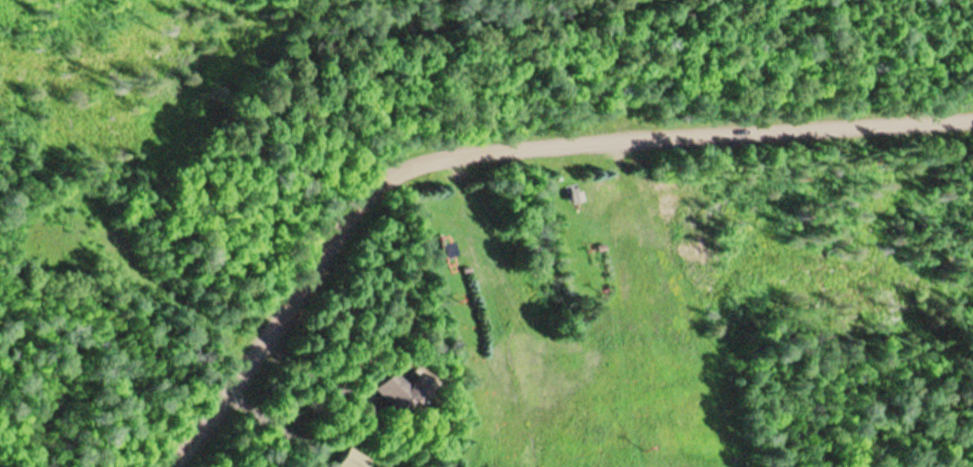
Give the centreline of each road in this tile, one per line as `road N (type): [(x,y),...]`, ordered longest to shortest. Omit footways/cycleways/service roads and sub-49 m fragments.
road 1 (residential): [(972,123),(476,154),(382,182),(344,221),(286,307),(253,378),(187,466)]

